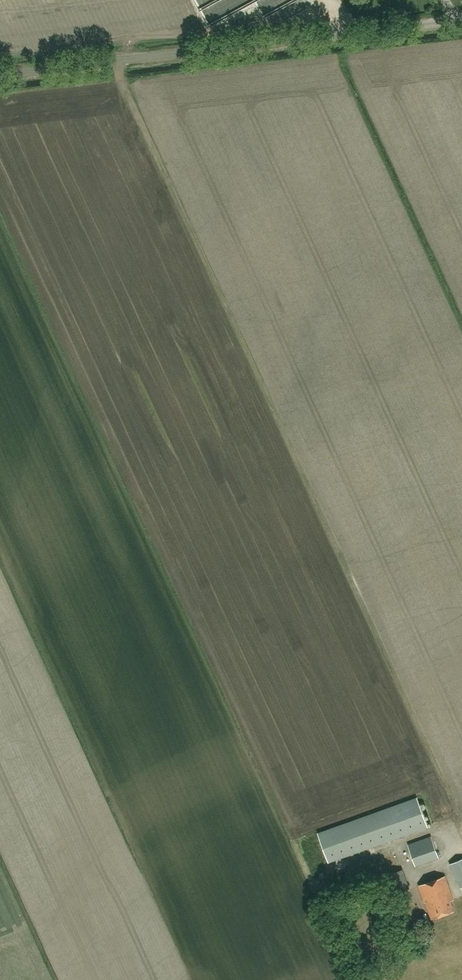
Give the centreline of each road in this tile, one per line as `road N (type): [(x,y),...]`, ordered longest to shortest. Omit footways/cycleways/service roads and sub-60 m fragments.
road 1 (unclassified): [(0,82),(461,27)]

